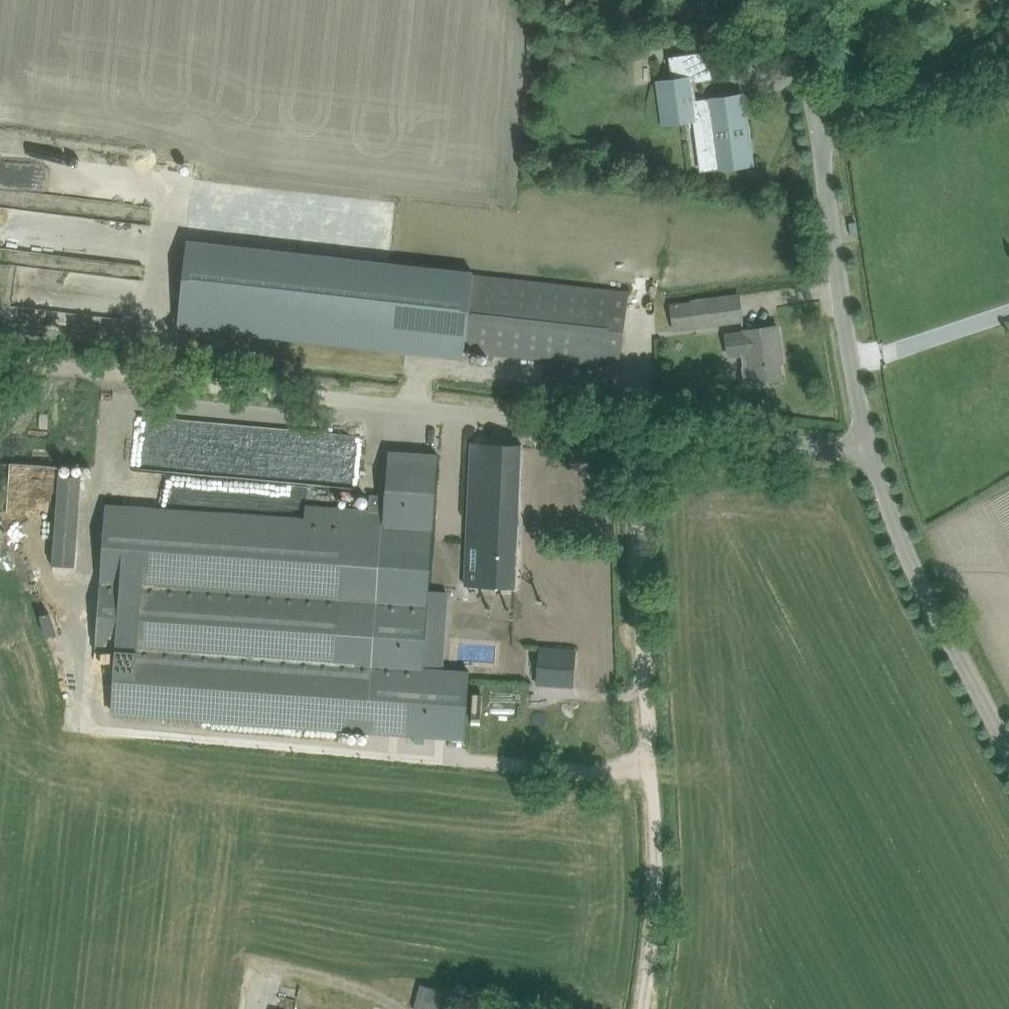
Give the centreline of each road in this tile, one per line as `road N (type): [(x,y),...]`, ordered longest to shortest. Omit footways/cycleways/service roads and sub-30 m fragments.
road 1 (track): [(635,430),(657,847),(645,1008)]
road 2 (unclassified): [(869,451),(329,398)]
road 3 (unclassified): [(869,451),(822,123)]
road 4 (unclassified): [(1008,751),(902,544),(869,451)]
road 5 (track): [(0,365),(329,398)]
road 6 (unclassified): [(822,123),(1008,68)]
road 7 (unclassified): [(822,123),(775,0)]

